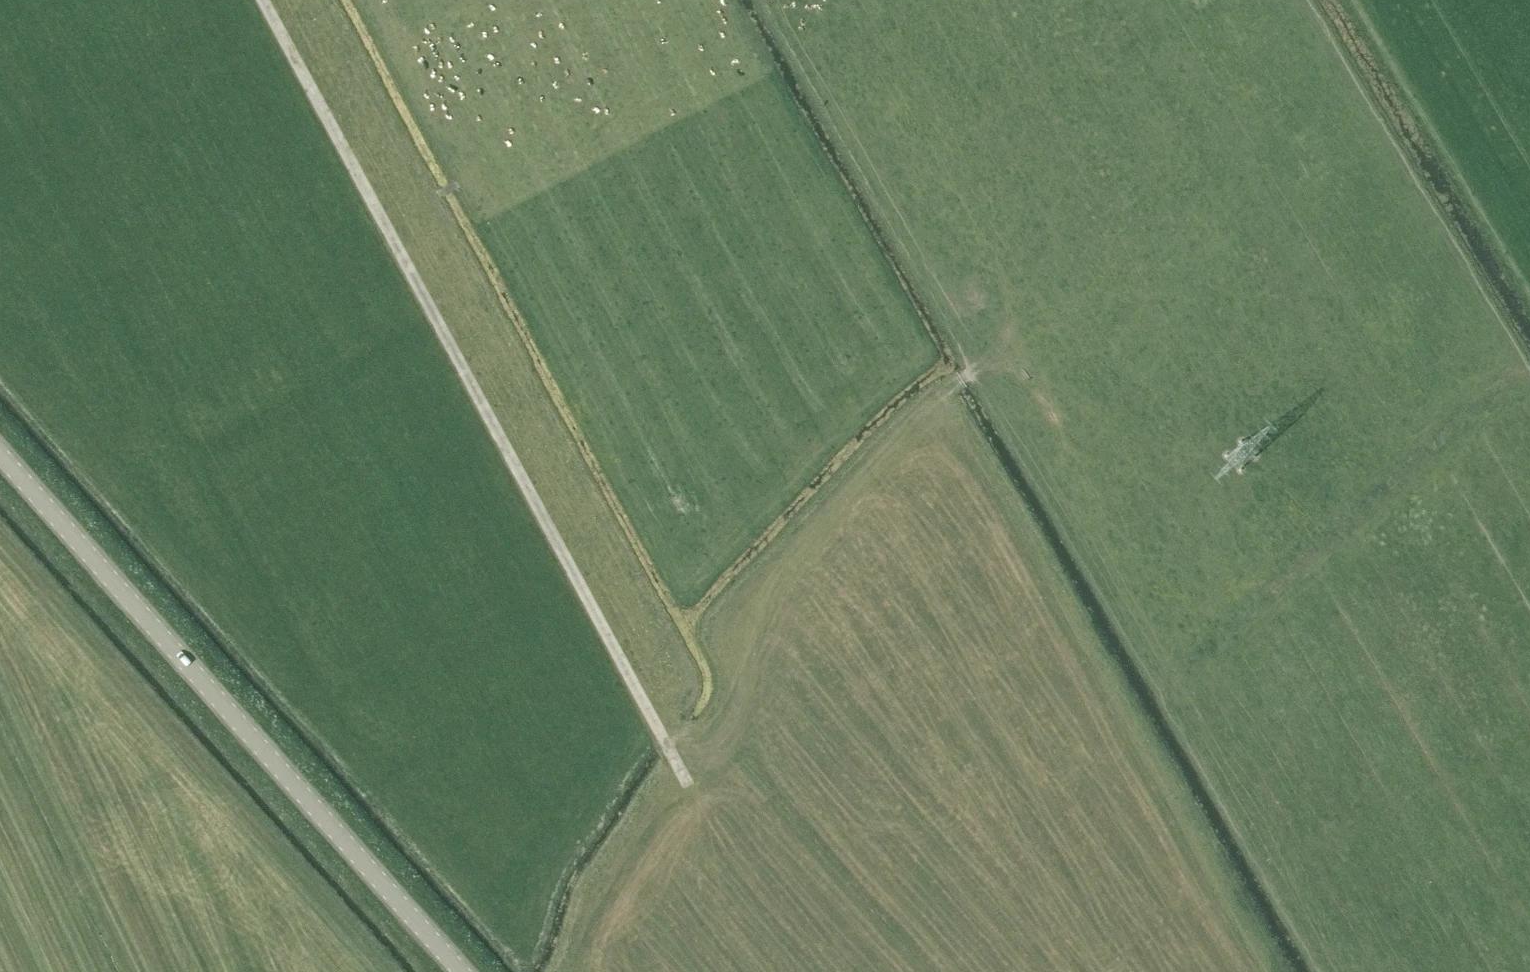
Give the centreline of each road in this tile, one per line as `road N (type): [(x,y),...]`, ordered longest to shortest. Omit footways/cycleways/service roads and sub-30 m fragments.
road 1 (track): [(689,785),(265,0)]
road 2 (tertiary): [(463,971),(0,454)]

